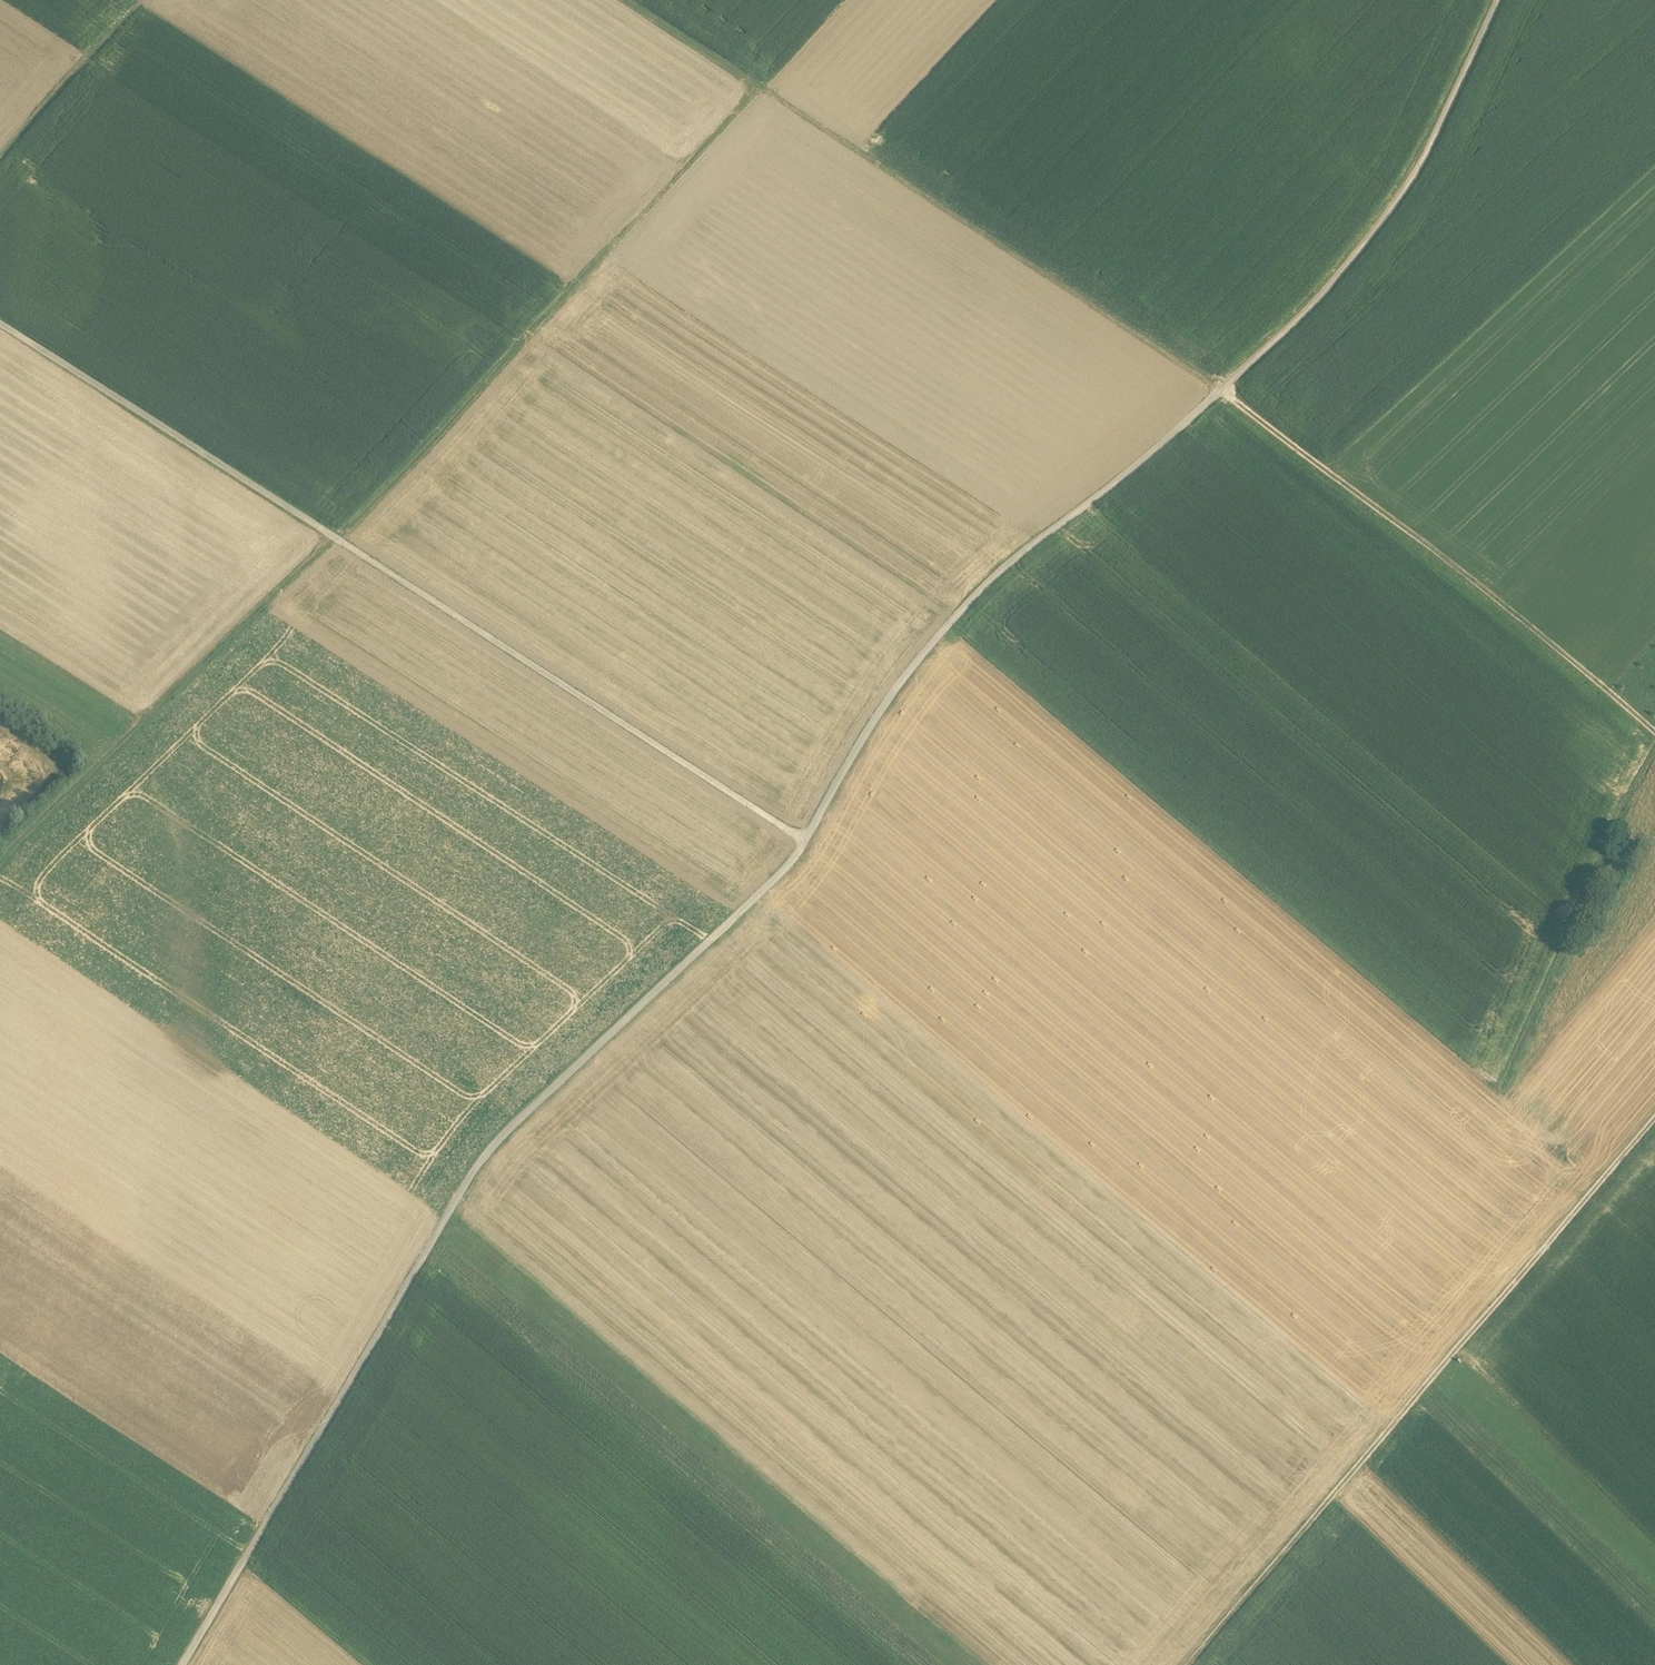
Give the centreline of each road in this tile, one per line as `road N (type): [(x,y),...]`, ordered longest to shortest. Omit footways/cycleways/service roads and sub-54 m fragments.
road 1 (track): [(1498,0),(1415,176),(1321,296),(1141,464),(998,570),(898,684),(791,864),(485,1154),(183,1664)]
road 2 (track): [(1654,735),(1504,604),(1219,391),(623,0)]
road 3 (track): [(0,862),(337,540),(760,90)]
road 4 (track): [(805,840),(0,323)]
road 5 (track): [(1189,1664),(1654,1120)]
road 6 (track): [(140,0),(0,157)]

